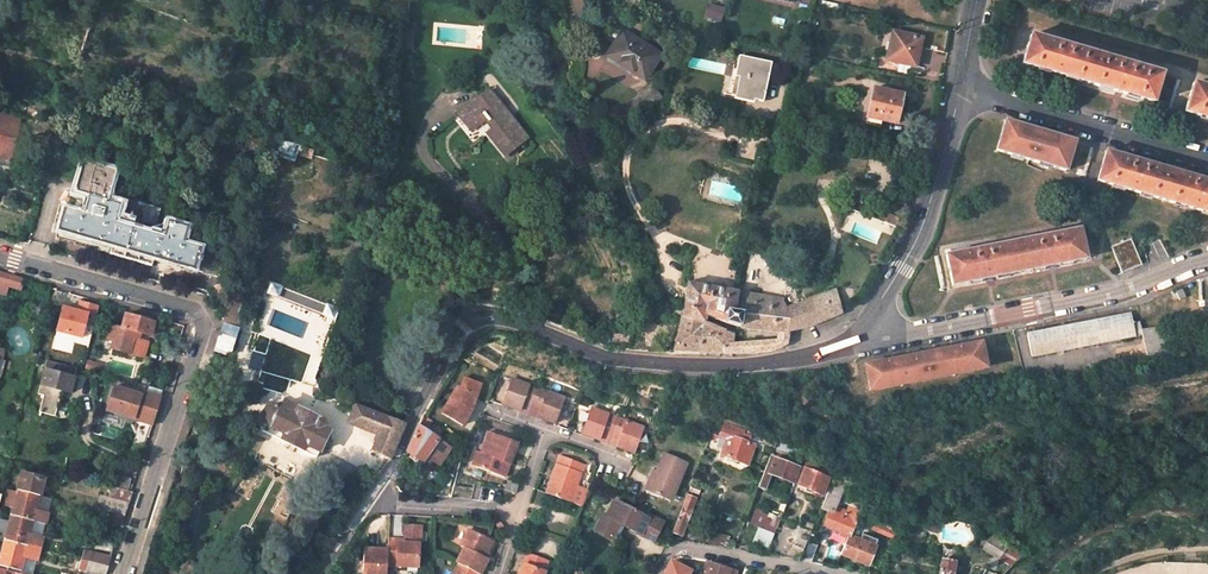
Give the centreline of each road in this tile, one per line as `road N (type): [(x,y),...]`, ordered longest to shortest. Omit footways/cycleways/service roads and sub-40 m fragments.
road 1 (tertiary): [(862,334),(796,357),(691,364),(606,356),(505,317),(481,316),(462,326),(444,352),(397,461),(322,573)]
road 2 (unclassified): [(1207,259),(1013,313),(862,334)]
road 3 (tertiary): [(960,85),(924,222),(862,334)]
road 4 (unclassified): [(1207,158),(960,85)]
road 5 (unclassified): [(123,573),(199,330)]
road 6 (unclassified): [(0,252),(181,305),(197,314),(199,330)]

